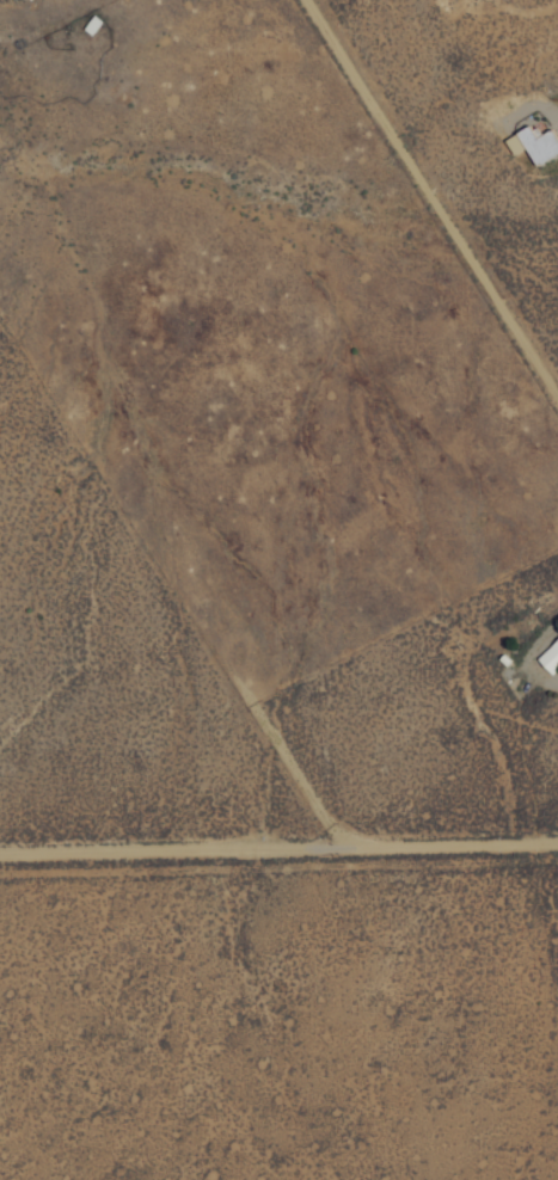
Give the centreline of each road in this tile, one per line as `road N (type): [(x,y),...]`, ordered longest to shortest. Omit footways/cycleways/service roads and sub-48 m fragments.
road 1 (residential): [(306,0),(557,399)]

